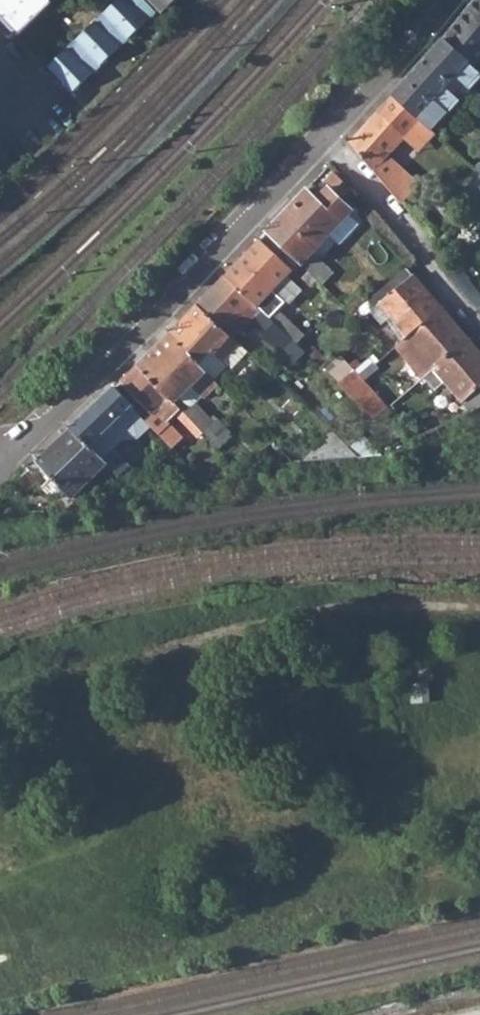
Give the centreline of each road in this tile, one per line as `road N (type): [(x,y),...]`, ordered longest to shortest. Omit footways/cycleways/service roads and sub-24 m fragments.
road 1 (residential): [(321,134),(0,467)]
road 2 (residential): [(321,134),(479,319)]
road 3 (residential): [(439,0),(321,134)]

